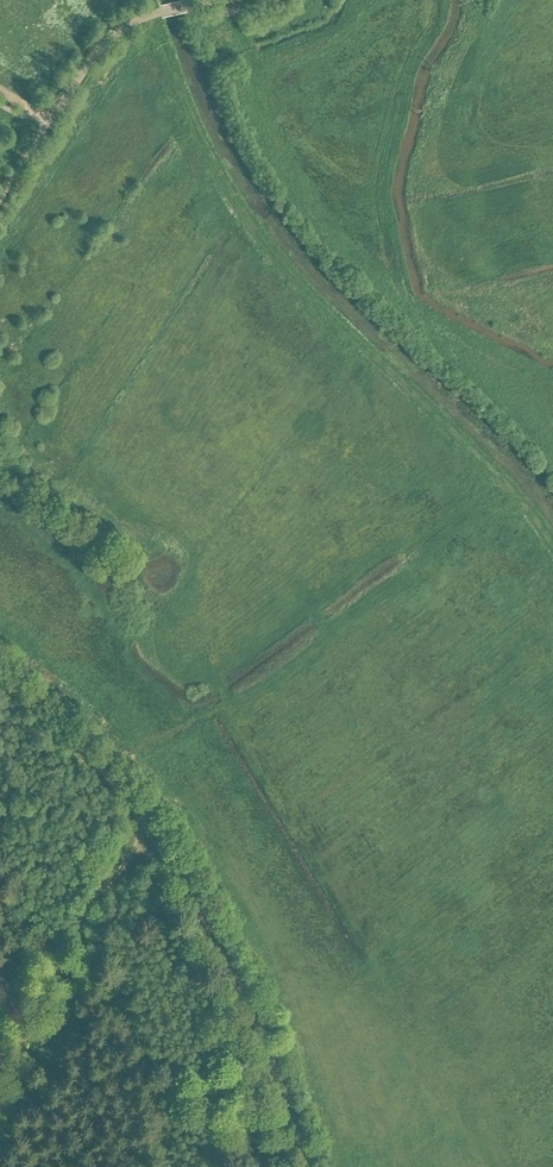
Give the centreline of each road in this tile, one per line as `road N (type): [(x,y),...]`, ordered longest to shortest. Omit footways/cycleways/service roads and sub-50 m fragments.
road 1 (track): [(309,1166),(274,1059),(228,962),(152,838)]
road 2 (track): [(152,838),(102,887),(0,1052)]
road 3 (track): [(0,669),(100,762),(152,838)]
road 4 (unclassified): [(51,118),(119,31),(192,4)]
road 5 (track): [(215,1166),(274,1059)]

